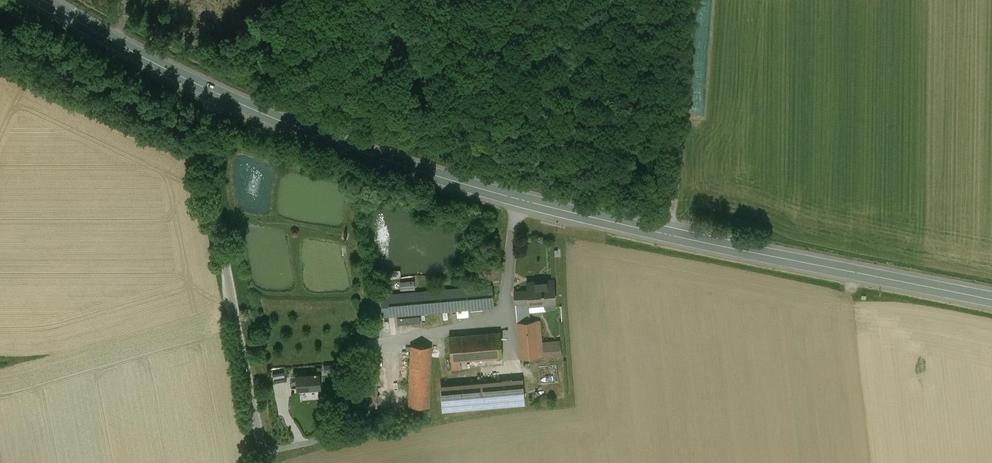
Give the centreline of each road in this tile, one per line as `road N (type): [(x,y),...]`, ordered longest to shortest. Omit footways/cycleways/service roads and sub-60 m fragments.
road 1 (secondary): [(209,89),(327,138),(518,199),(991,299)]
road 2 (unclassified): [(209,89),(206,160),(265,462)]
road 3 (track): [(668,244),(685,0)]
road 4 (track): [(0,57),(141,120),(206,160)]
road 5 (secondary): [(44,0),(209,89)]

